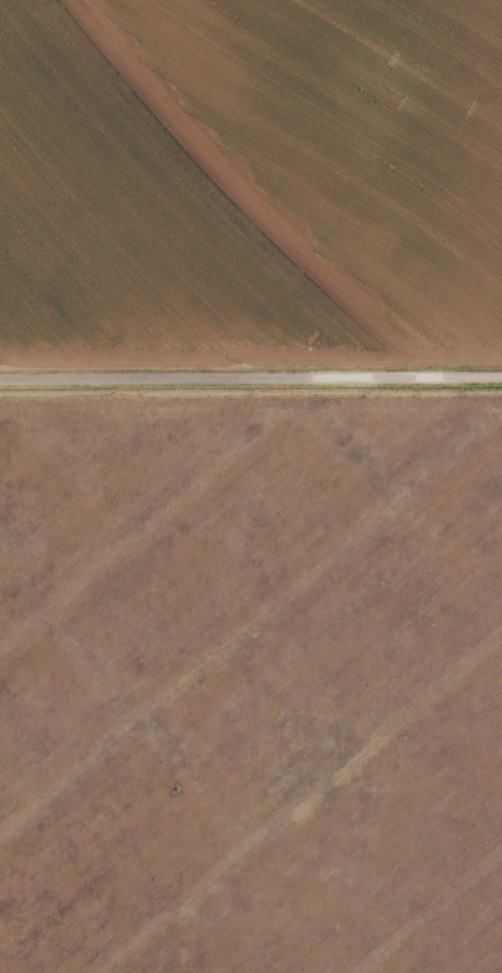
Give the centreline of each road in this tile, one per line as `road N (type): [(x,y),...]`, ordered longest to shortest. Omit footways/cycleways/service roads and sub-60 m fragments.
road 1 (residential): [(501,384),(0,386)]

